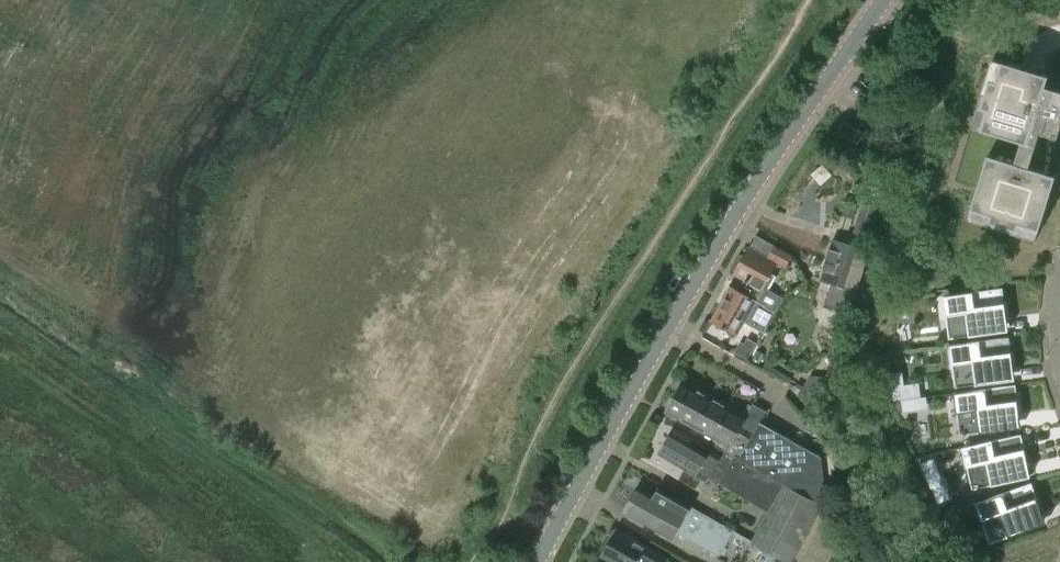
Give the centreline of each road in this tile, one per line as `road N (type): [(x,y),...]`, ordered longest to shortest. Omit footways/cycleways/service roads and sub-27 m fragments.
road 1 (unclassified): [(538,561),(749,194),(884,0)]

